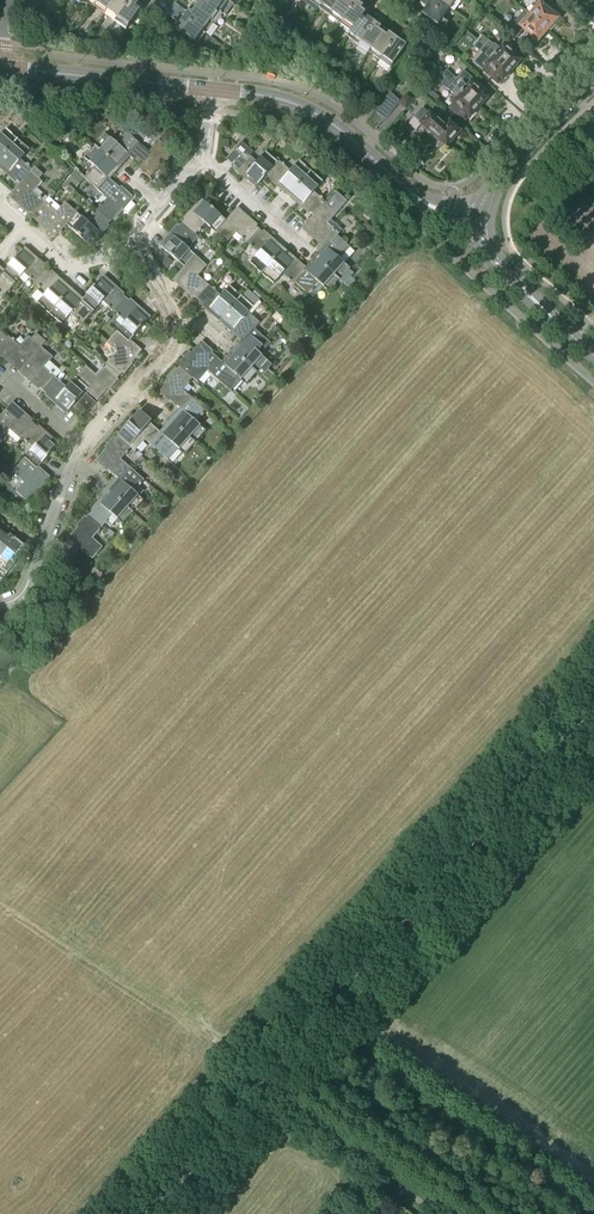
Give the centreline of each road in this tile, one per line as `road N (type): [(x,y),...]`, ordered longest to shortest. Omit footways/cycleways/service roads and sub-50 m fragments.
road 1 (tertiary): [(593,709),(262,1083)]
road 2 (tertiary): [(481,217),(424,200),(305,109),(211,91)]
road 3 (residential): [(80,445),(169,340),(167,310),(141,254)]
road 4 (unclassified): [(444,1213),(262,1083)]
road 5 (tertiary): [(211,91),(0,68)]
road 6 (residential): [(0,610),(24,598),(80,445)]
road 7 (tertiary): [(593,357),(494,263),(481,217)]
road 8 (tertiary): [(481,217),(497,182),(593,78)]
road 9 (tertiary): [(262,1083),(146,1213)]
road 10 (residential): [(141,254),(66,267),(0,208)]
road 11 (residential): [(302,246),(201,156)]

